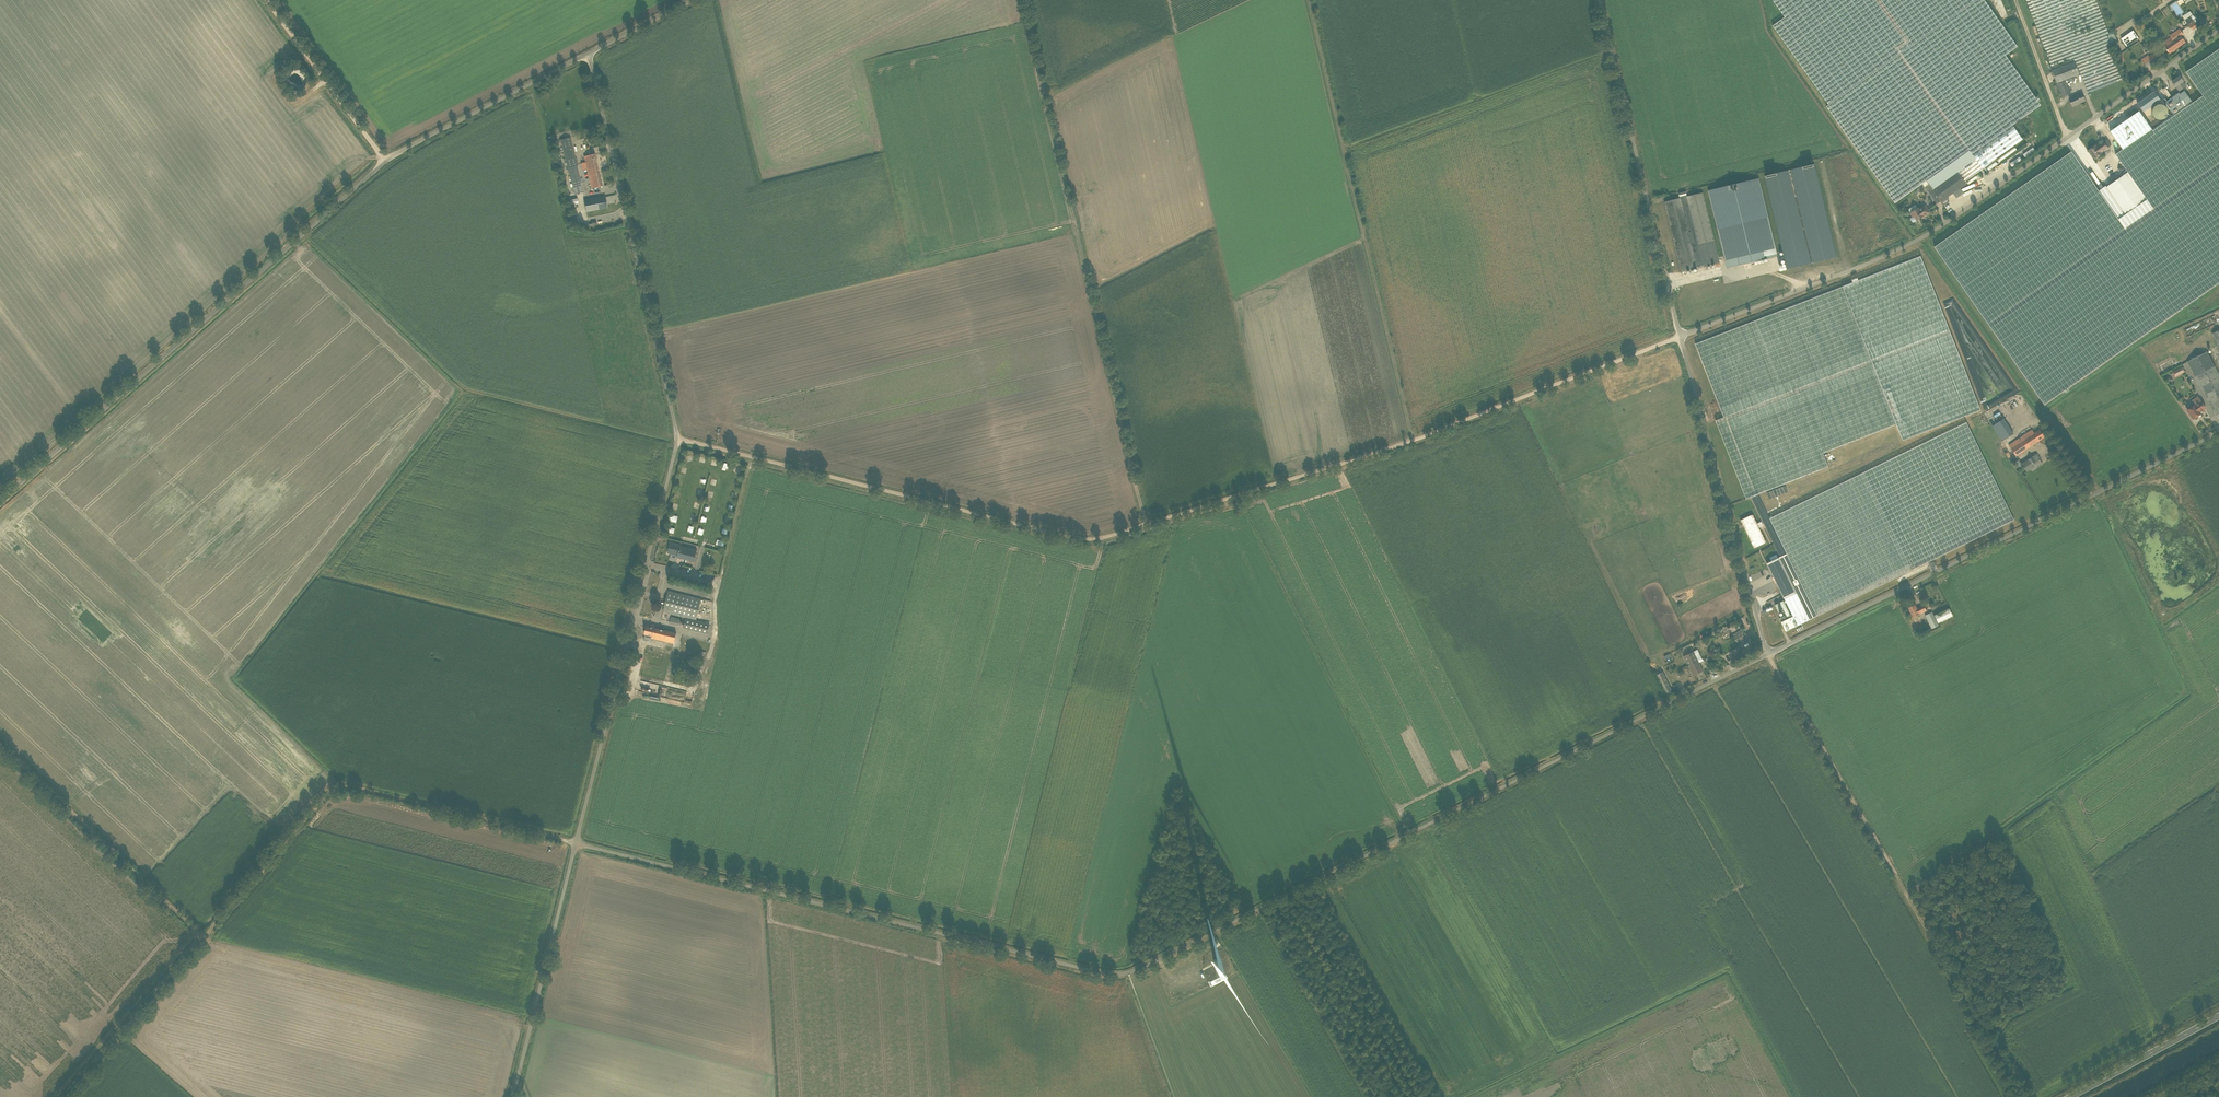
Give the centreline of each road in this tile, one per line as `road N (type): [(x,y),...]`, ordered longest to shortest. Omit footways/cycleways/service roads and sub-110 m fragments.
road 1 (unclassified): [(576,843),(1127,972),(1768,653)]
road 2 (track): [(676,439),(1093,539),(1416,440),(1680,337)]
road 3 (unclassified): [(576,843),(677,435),(589,54)]
road 4 (unclassified): [(0,502),(371,173),(589,54)]
road 5 (unclassified): [(1680,337),(1907,245),(2218,30)]
road 6 (track): [(1148,524),(1022,0)]
road 7 (track): [(1768,653),(2025,1096)]
road 8 (unclassified): [(1768,653),(2218,433)]
road 9 (track): [(1416,440),(1310,0)]
road 10 (track): [(576,843),(335,790),(203,936)]
road 11 (unclassified): [(1680,337),(1599,0)]
road 12 (unclassified): [(1768,653),(1680,337)]
road 13 (track): [(0,746),(203,936)]
road 14 (unclassified): [(513,1096),(576,843)]
road 15 (track): [(203,936),(65,1096)]
road 16 (track): [(267,0),(387,161)]
road 17 (primary): [(2072,1096),(2218,1016)]
road 18 (track): [(2068,137),(2015,0)]

